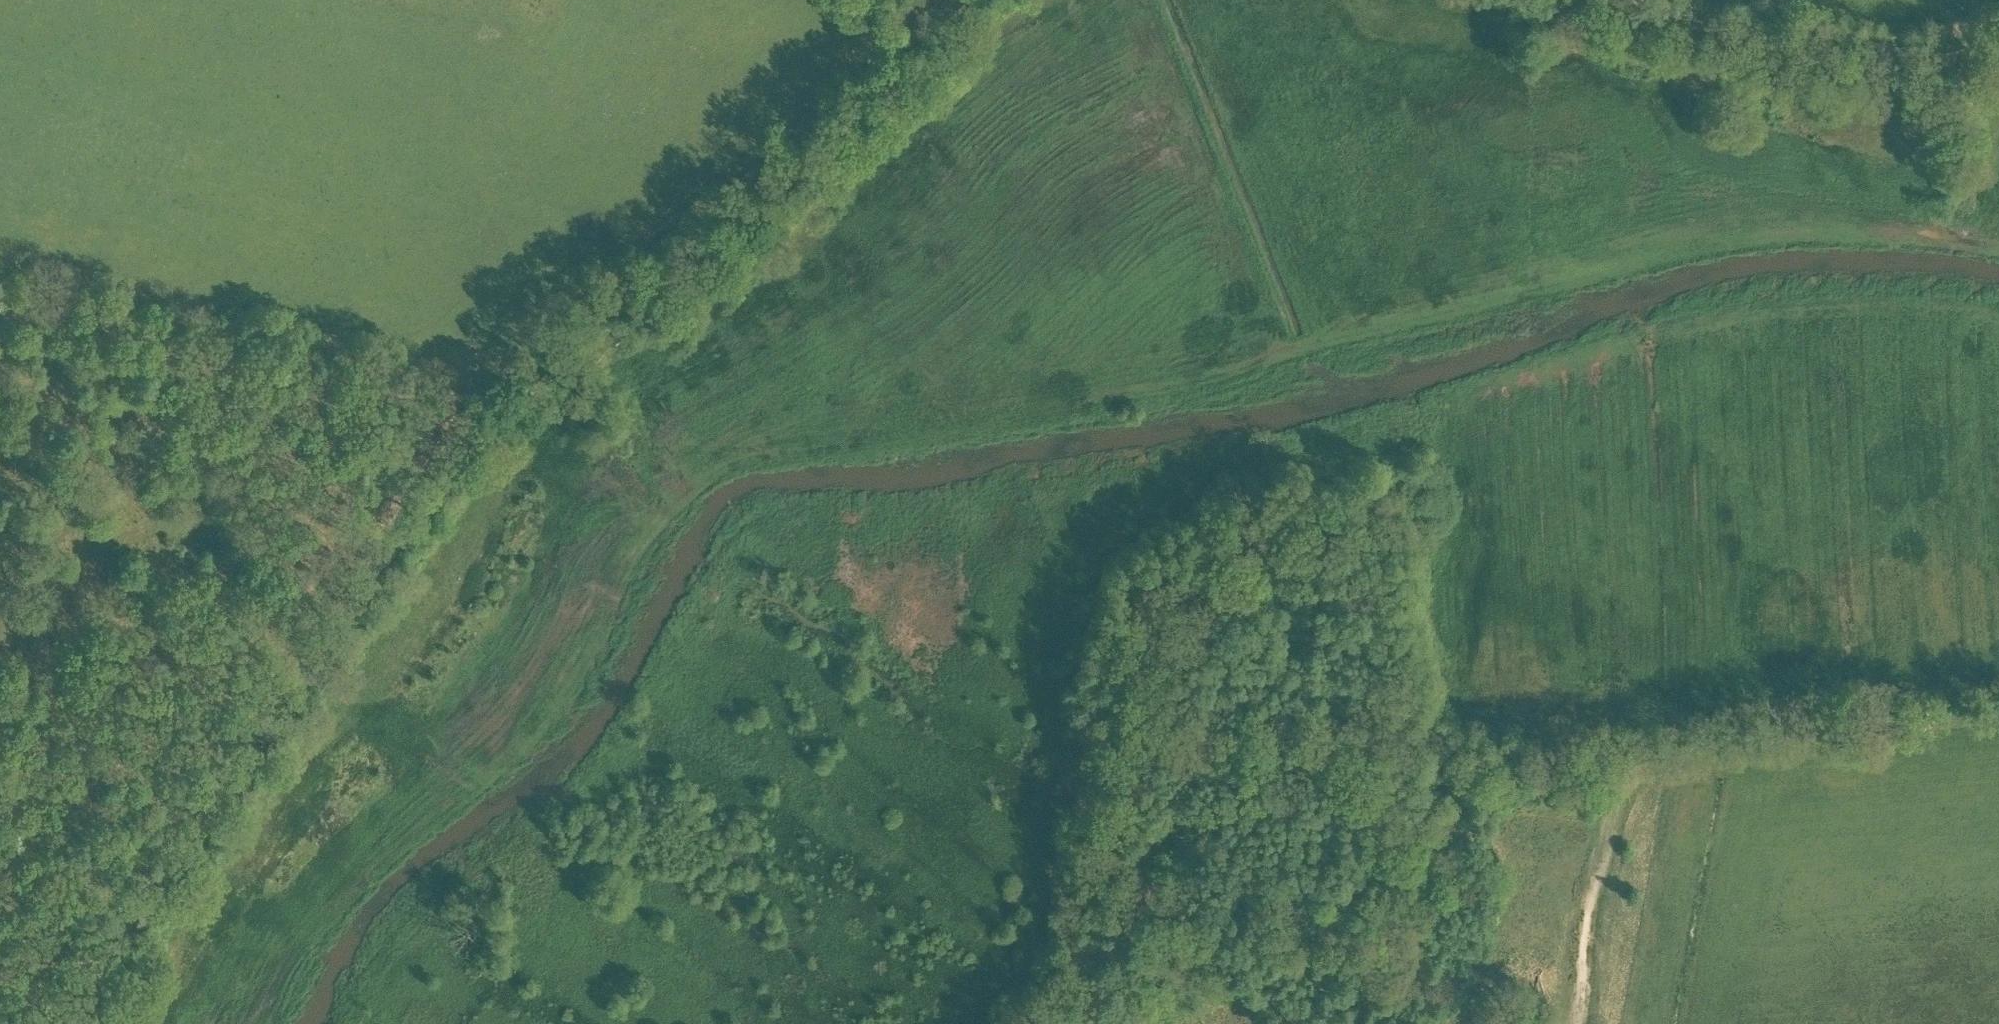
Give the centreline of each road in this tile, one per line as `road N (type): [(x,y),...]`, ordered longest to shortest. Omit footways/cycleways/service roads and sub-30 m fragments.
road 1 (track): [(1581,1023),(1584,941),(1604,828),(1635,773),(1663,759),(1742,742),(1998,717)]
road 2 (track): [(1680,12),(1859,49),(1914,52),(1998,40)]

